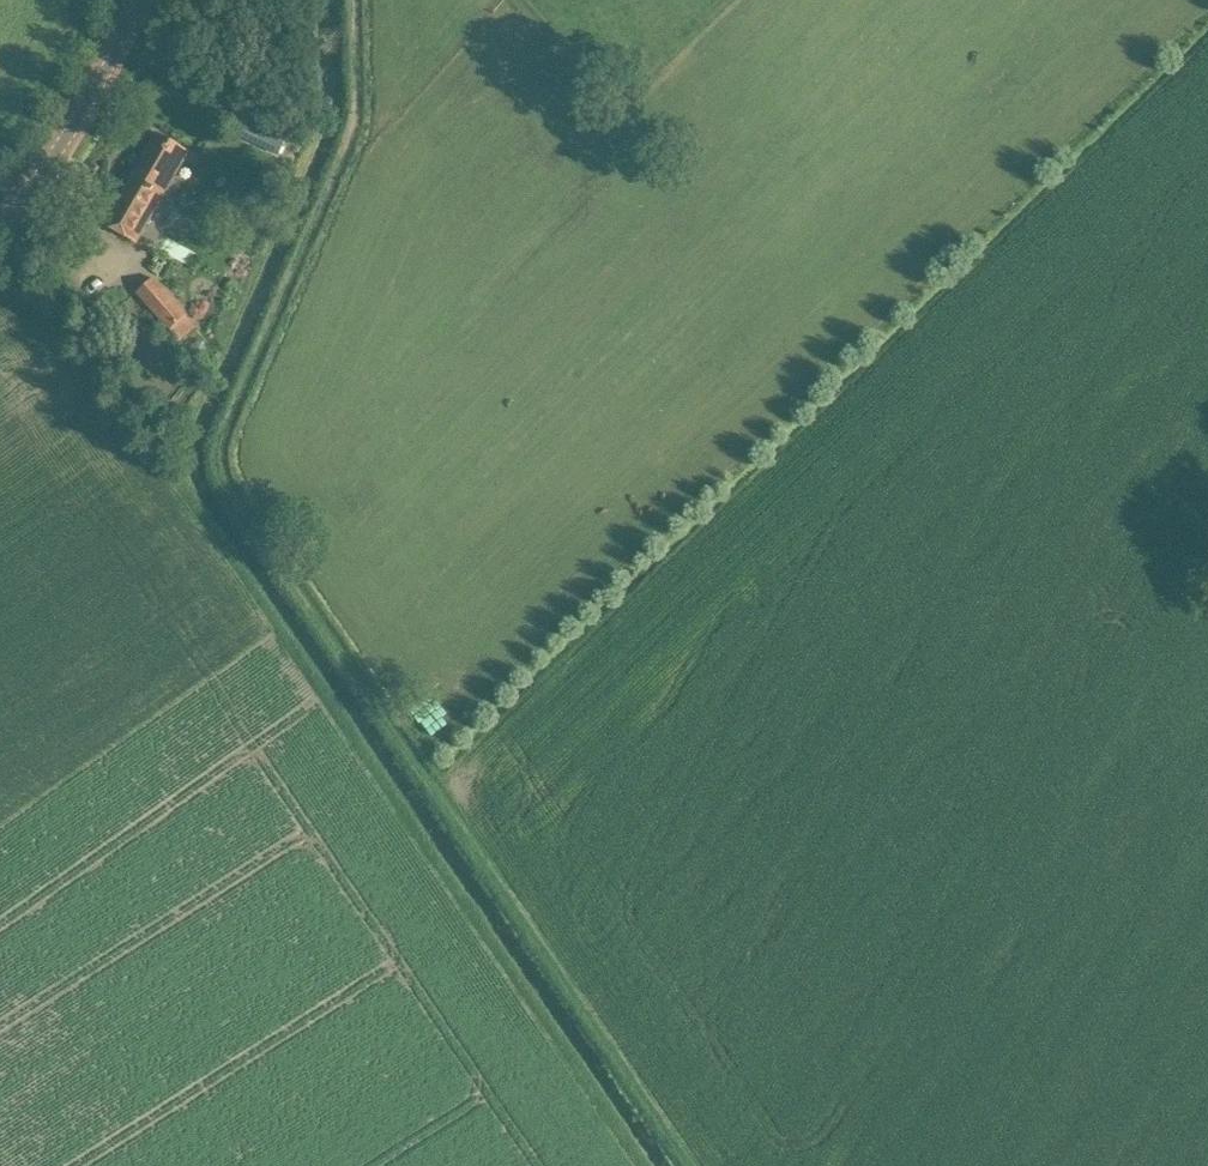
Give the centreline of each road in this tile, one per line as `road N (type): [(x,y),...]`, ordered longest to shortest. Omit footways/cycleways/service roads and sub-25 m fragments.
road 1 (track): [(691,1165),(215,459),(357,140),(355,0)]
road 2 (tertiary): [(0,241),(49,183),(118,60),(140,0)]

